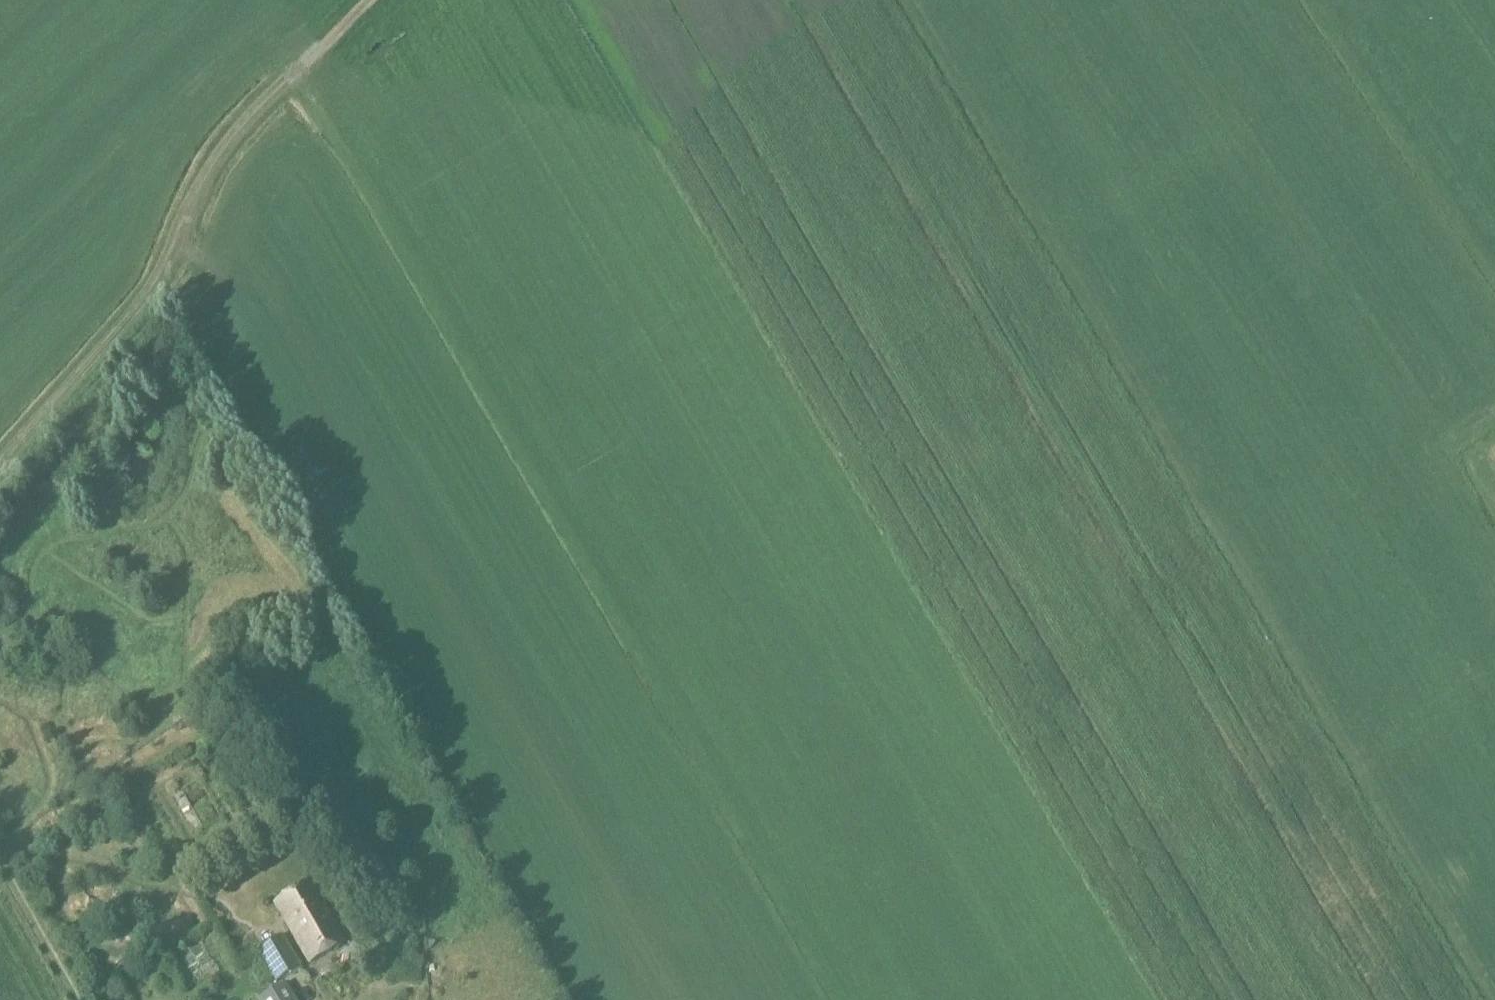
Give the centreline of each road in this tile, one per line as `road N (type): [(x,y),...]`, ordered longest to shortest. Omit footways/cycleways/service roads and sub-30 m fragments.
road 1 (track): [(375,0),(217,149),(167,274),(0,470)]

